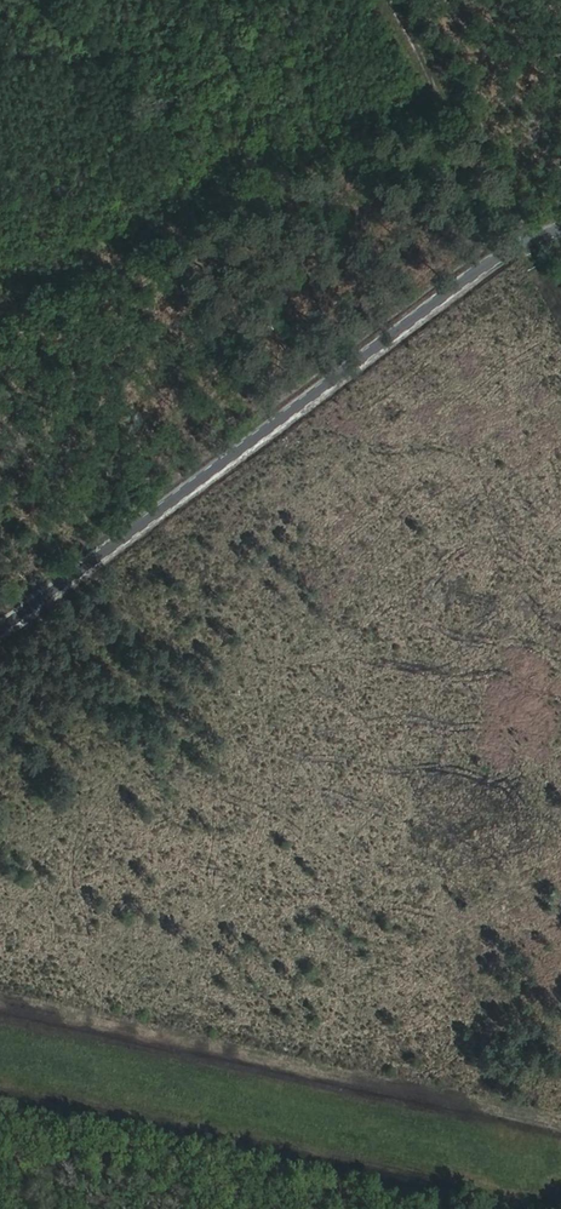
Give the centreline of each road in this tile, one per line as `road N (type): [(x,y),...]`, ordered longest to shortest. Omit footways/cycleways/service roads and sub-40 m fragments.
road 1 (unclassified): [(0,626),(519,243),(560,234)]
road 2 (track): [(0,999),(560,1130)]
road 3 (track): [(560,270),(405,0)]

